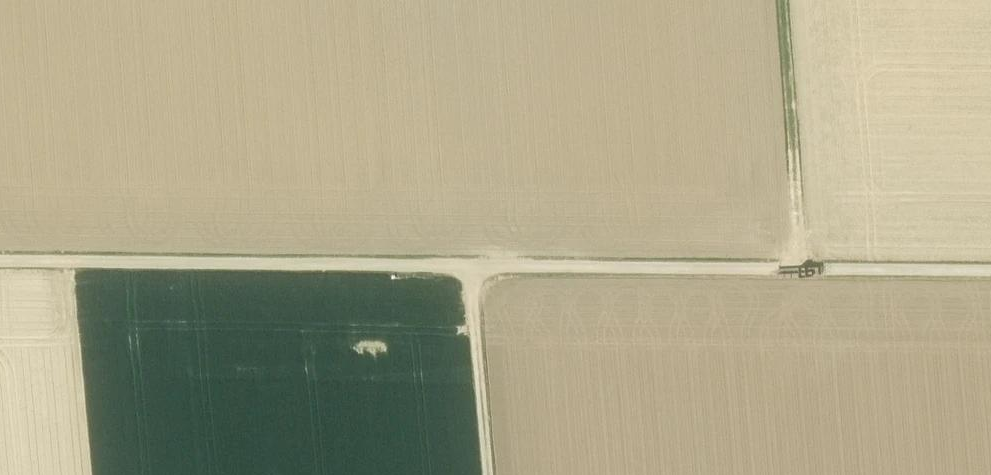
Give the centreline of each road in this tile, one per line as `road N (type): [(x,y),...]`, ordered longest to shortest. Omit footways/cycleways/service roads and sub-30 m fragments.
road 1 (track): [(990,271),(477,265)]
road 2 (track): [(477,265),(0,261)]
road 3 (track): [(477,265),(494,474)]

